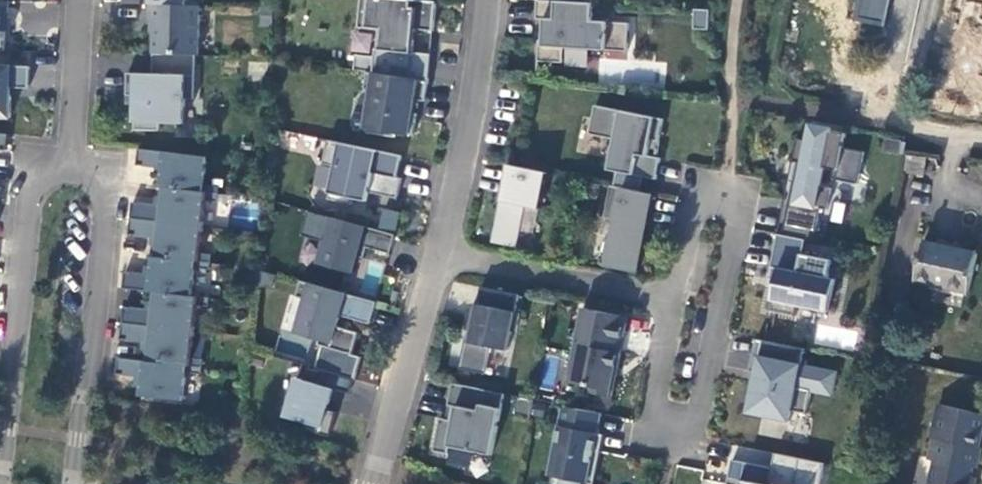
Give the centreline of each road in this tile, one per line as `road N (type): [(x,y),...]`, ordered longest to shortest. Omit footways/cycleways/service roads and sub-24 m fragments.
road 1 (residential): [(674,305),(647,437),(696,449),(748,196),(699,192)]
road 2 (residential): [(69,148),(31,183),(0,481)]
road 3 (residential): [(74,483),(106,200),(69,148)]
road 4 (residential): [(485,0),(439,257)]
road 5 (residential): [(439,257),(674,305)]
road 6 (residential): [(439,257),(371,483)]
road 7 (residential): [(77,0),(69,148)]

